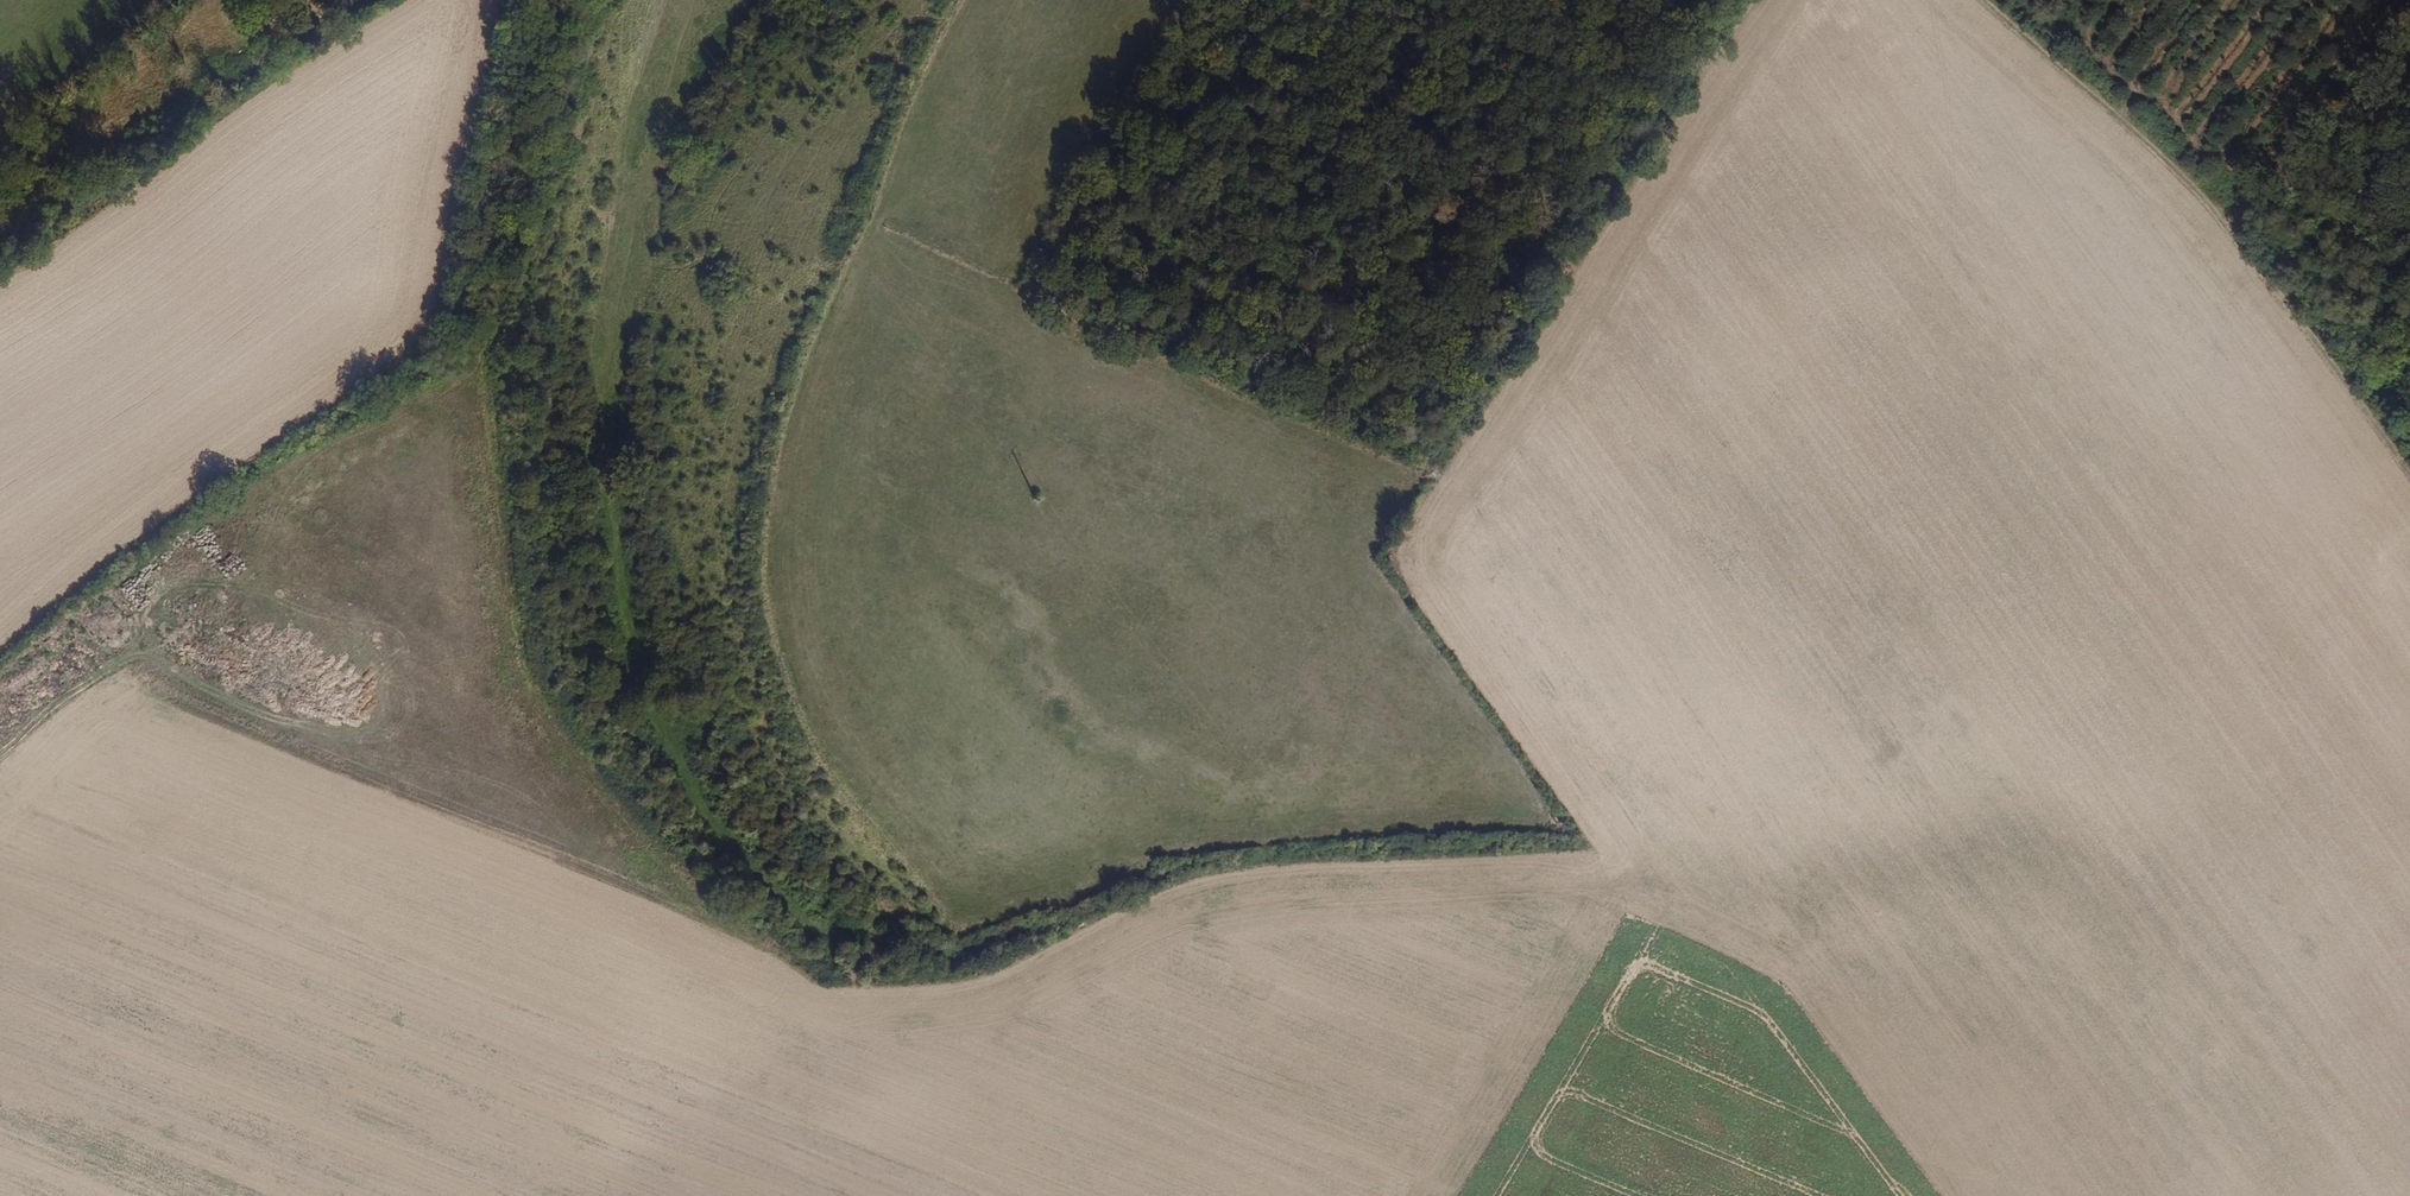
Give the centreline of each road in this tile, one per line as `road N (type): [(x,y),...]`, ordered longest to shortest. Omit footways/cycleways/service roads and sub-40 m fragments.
road 1 (track): [(1989,0),(2213,207),(2355,381),(2409,463)]
road 2 (track): [(488,328),(579,0)]

